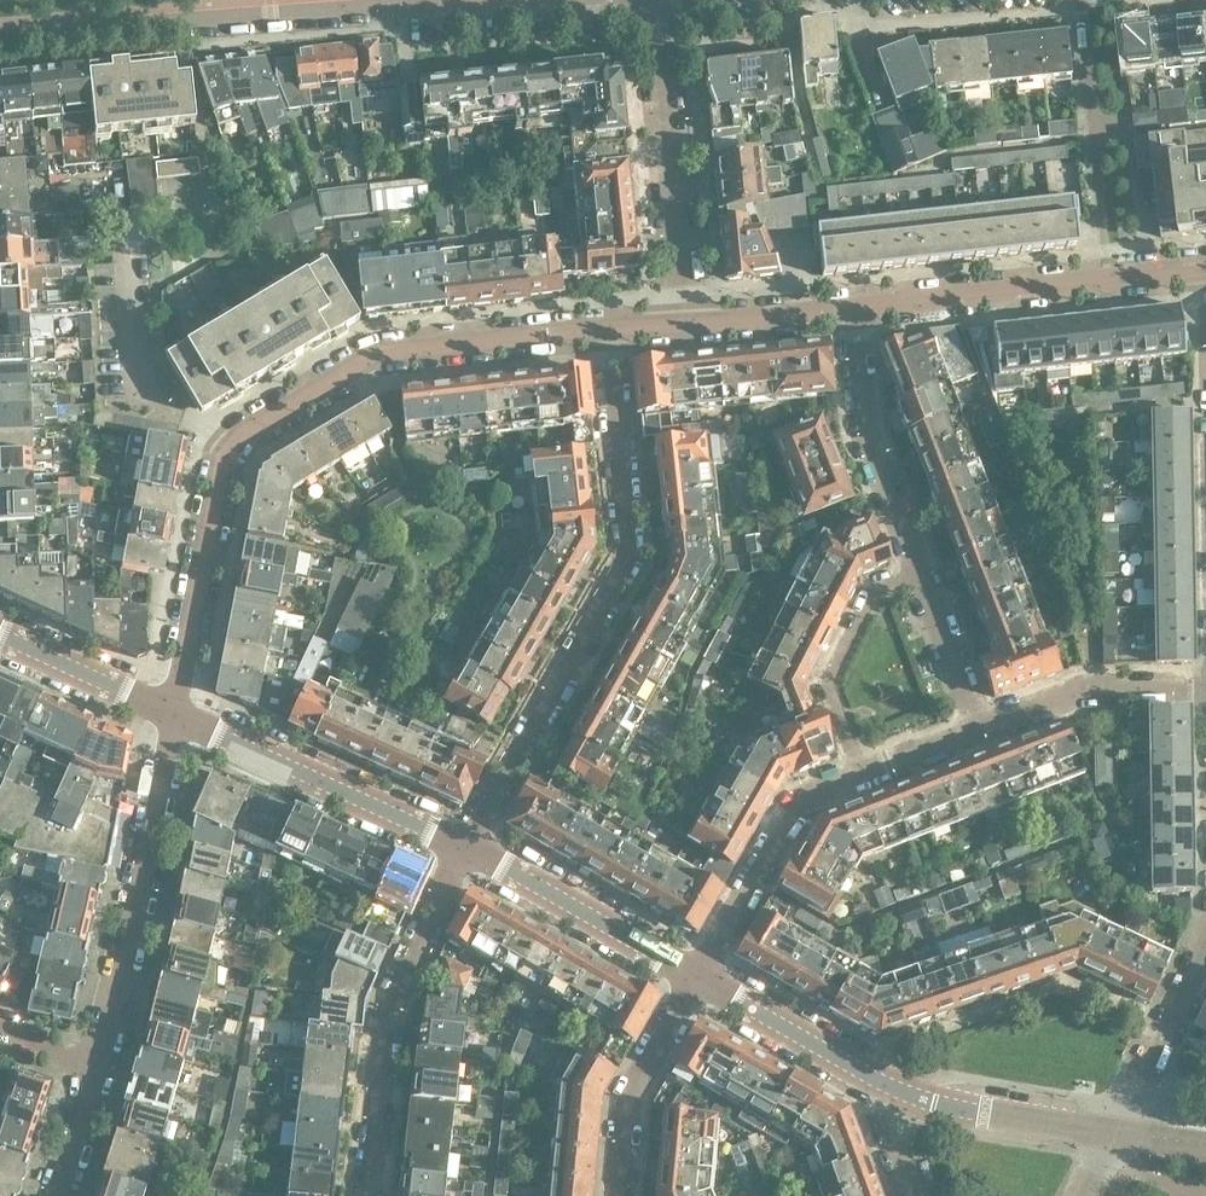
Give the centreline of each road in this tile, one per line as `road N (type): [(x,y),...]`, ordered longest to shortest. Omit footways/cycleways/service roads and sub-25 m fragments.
road 1 (residential): [(180,712),(228,448),(392,351),(610,327)]
road 2 (residential): [(0,46),(577,0)]
road 3 (residential): [(475,846),(629,565),(610,327)]
road 4 (residential): [(368,1195),(388,1014),(475,846)]
road 5 (residential): [(95,1073),(180,712)]
road 6 (residential): [(839,305),(1205,272)]
road 7 (tertiary): [(475,846),(180,712)]
road 8 (residential): [(665,0),(685,318)]
road 9 (residential): [(705,975),(798,801),(881,759)]
road 10 (residential): [(919,560),(850,362),(839,305)]
road 11 (tertiary): [(705,975),(475,846)]
road 12 (residential): [(630,1195),(626,1113),(705,975)]
road 13 (residential): [(881,759),(845,676),(846,652),(873,599),(902,588),(919,560)]
road 14 (residential): [(976,722),(1094,686),(1205,682)]
road 15 (tertiary): [(1120,1137),(894,1095)]
road 16 (tertiary): [(894,1095),(705,975)]
road 17 (residential): [(1205,955),(1120,1137)]
road 18 (tertiary): [(180,712),(0,633)]
road 19 (residential): [(919,560),(976,722)]
road 20 (residential): [(1123,128),(1095,130),(1086,0)]
road 21 (residential): [(685,318),(839,305)]
road 22 (residential): [(56,1195),(95,1073)]

